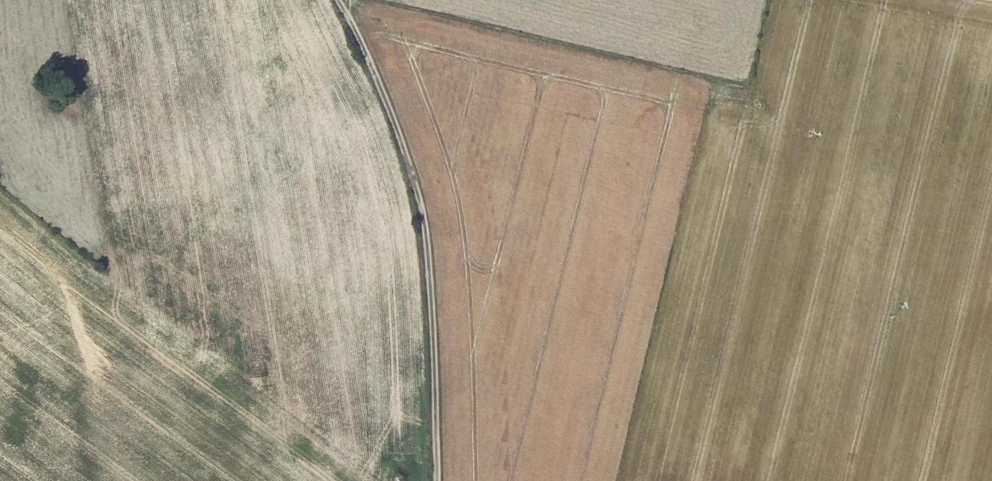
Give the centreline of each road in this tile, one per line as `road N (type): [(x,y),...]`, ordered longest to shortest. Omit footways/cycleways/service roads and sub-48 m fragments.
road 1 (track): [(437,480),(420,202),(391,110),(335,0)]

